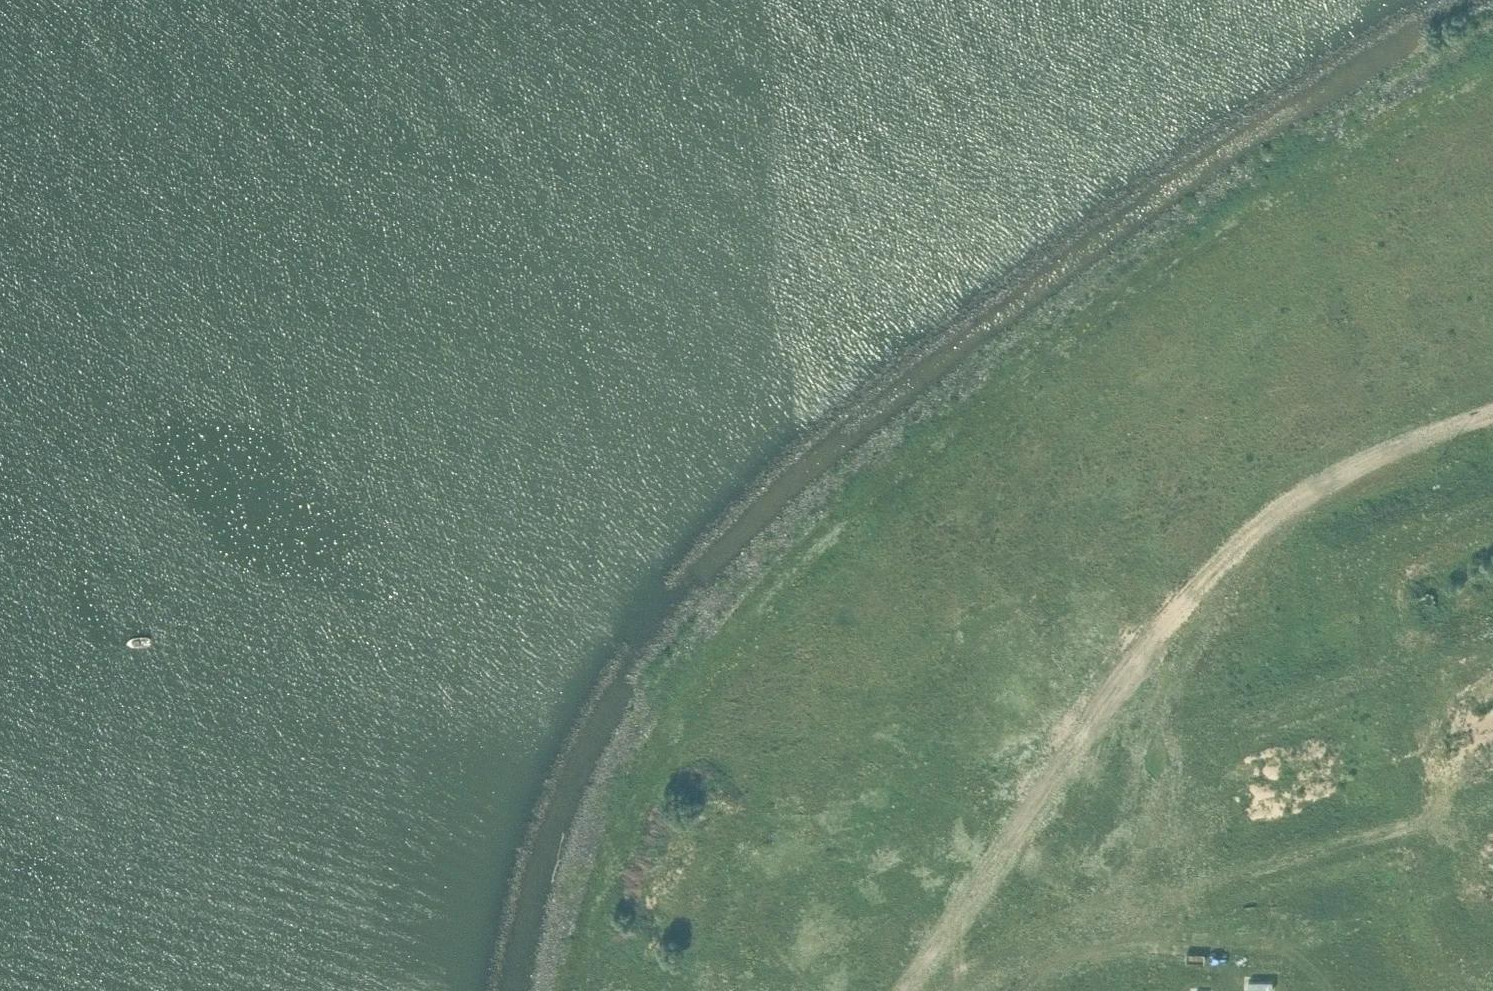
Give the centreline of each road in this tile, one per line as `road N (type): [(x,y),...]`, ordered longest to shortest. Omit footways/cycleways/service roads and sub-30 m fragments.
road 1 (track): [(1118,899),(1492,800)]
road 2 (track): [(1164,738),(1492,653)]
road 3 (track): [(1492,517),(1395,544),(1377,578),(1397,678)]
road 4 (track): [(1431,815),(1460,947),(1492,944)]
road 5 (track): [(1397,678),(1431,815)]

